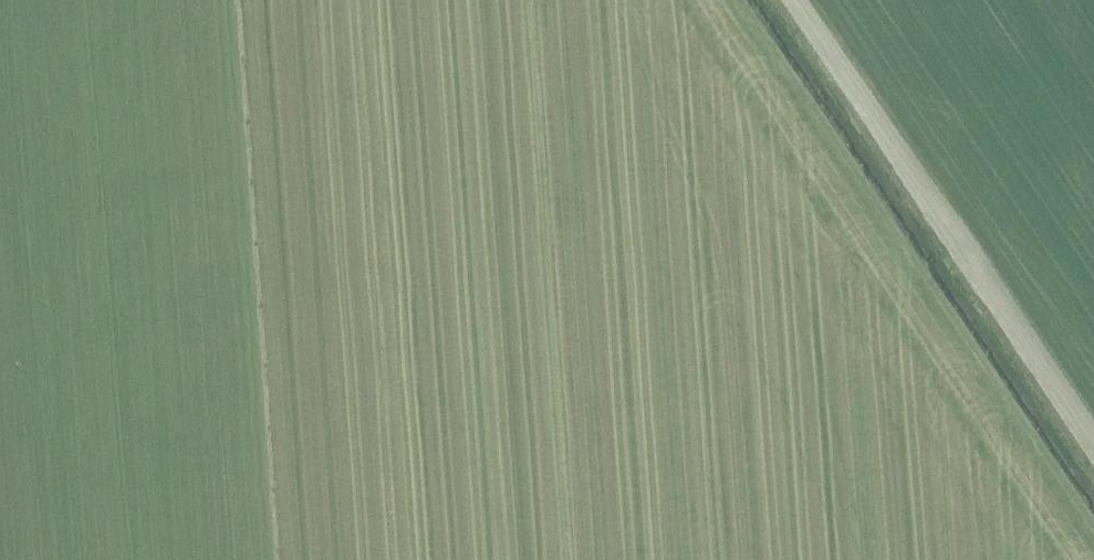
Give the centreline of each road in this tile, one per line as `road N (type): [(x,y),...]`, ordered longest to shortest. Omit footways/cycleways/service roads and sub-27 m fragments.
road 1 (track): [(784,0),(1093,466)]

